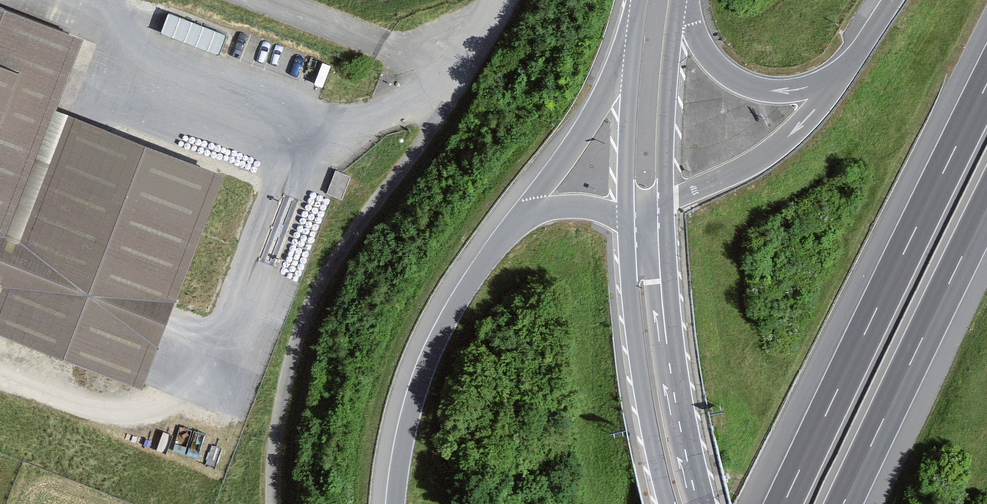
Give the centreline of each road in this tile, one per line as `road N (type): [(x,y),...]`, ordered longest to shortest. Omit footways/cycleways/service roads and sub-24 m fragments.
road 1 (track): [(274,503),(283,398),(308,310),(426,137),(449,69)]
road 2 (motorway): [(986,85),(783,503)]
road 3 (motorway): [(843,503),(986,206)]
road 4 (motorway): [(522,217),(467,289),(426,368),(396,503)]
road 5 (secondary): [(625,222),(634,346),(665,503)]
road 6 (secondary): [(709,503),(672,278)]
road 7 (track): [(0,379),(169,427),(207,412)]
road 8 (motorway): [(838,78),(758,160),(668,200)]
road 9 (motorway): [(632,48),(522,217)]
road 10 (motorway): [(838,78),(787,91),(753,87),(710,58),(680,11)]
road 11 (secondary): [(668,200),(680,11)]
road 12 (secondary): [(632,48),(625,217)]

